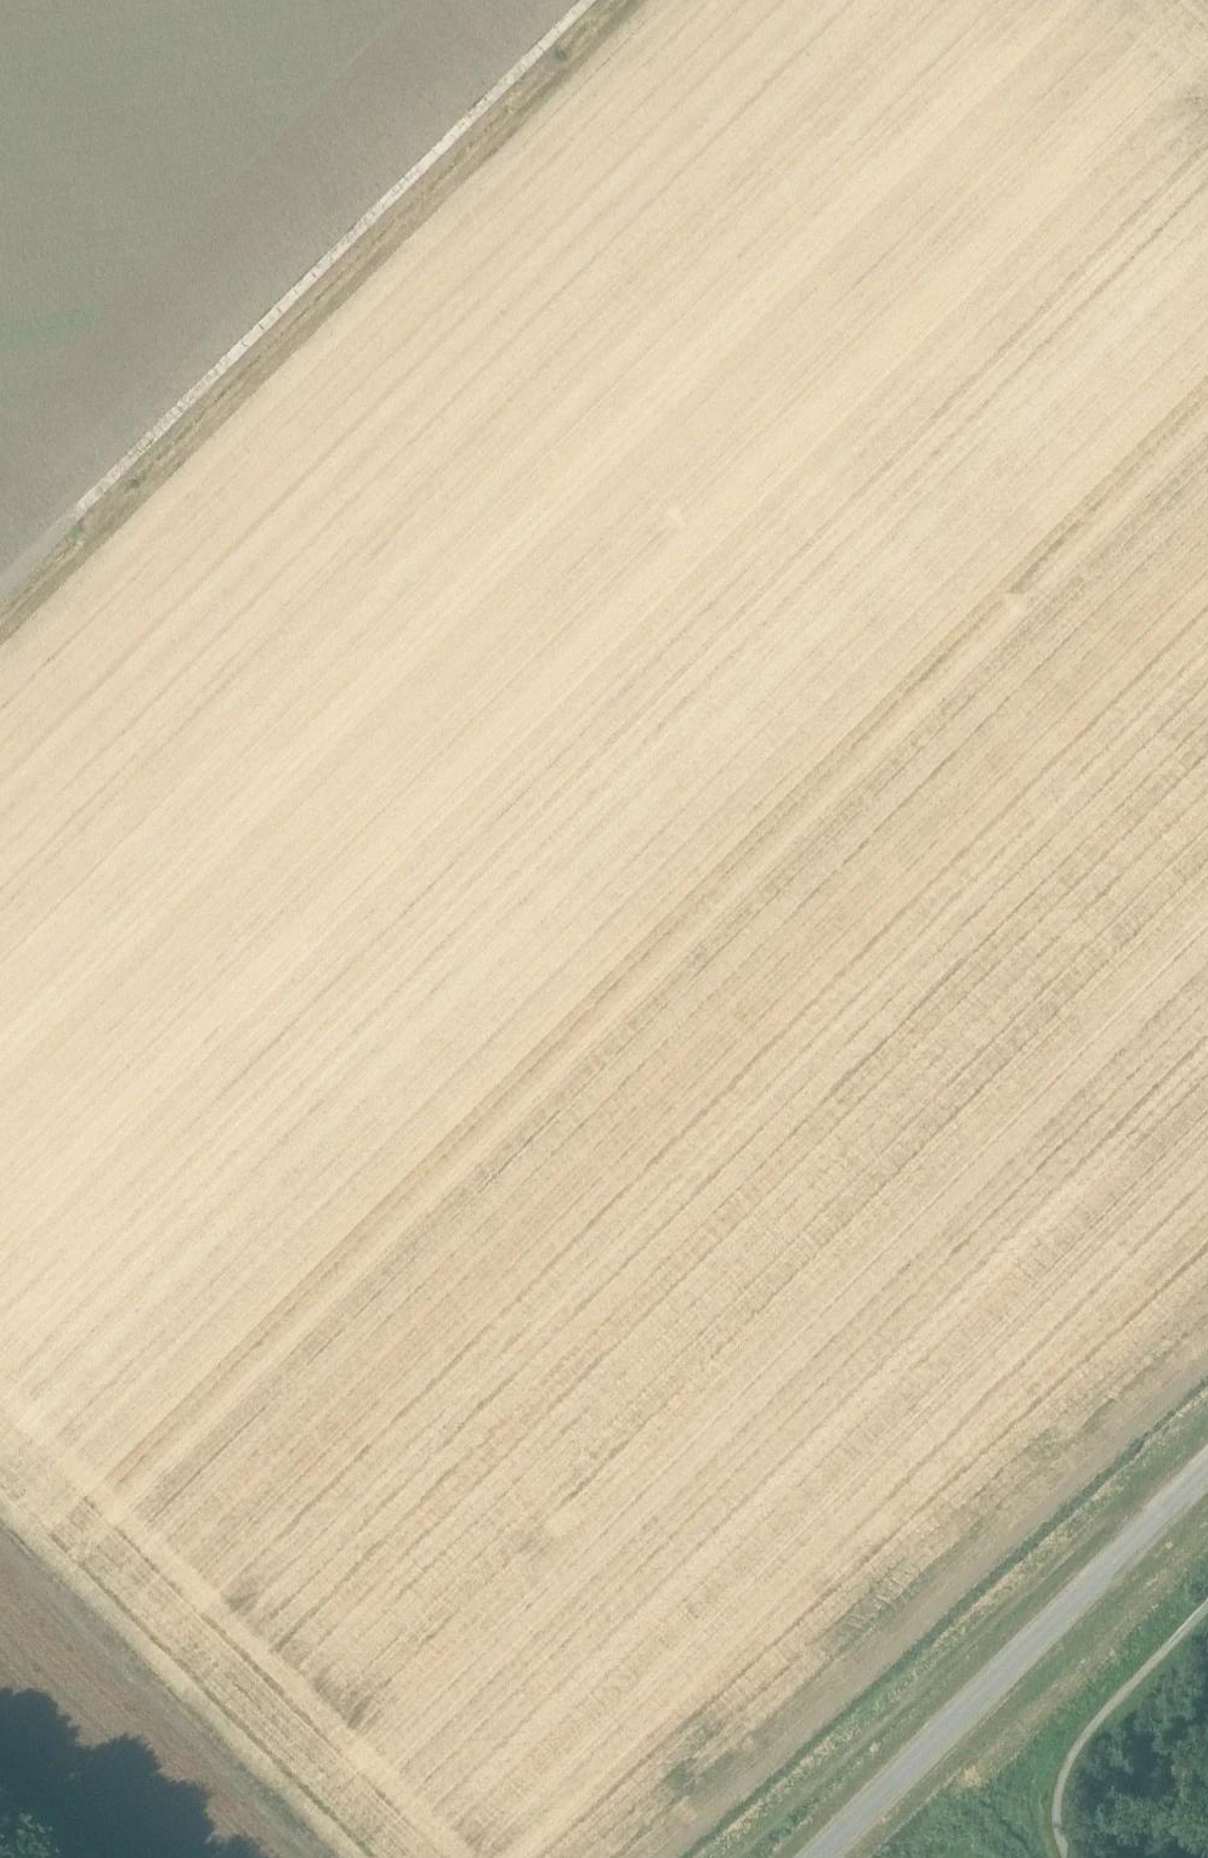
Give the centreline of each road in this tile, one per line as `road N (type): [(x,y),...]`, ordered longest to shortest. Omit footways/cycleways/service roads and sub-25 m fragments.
road 1 (track): [(732,1857),(1098,1524),(1207,1469)]
road 2 (unclassified): [(821,1857),(1207,1472)]

